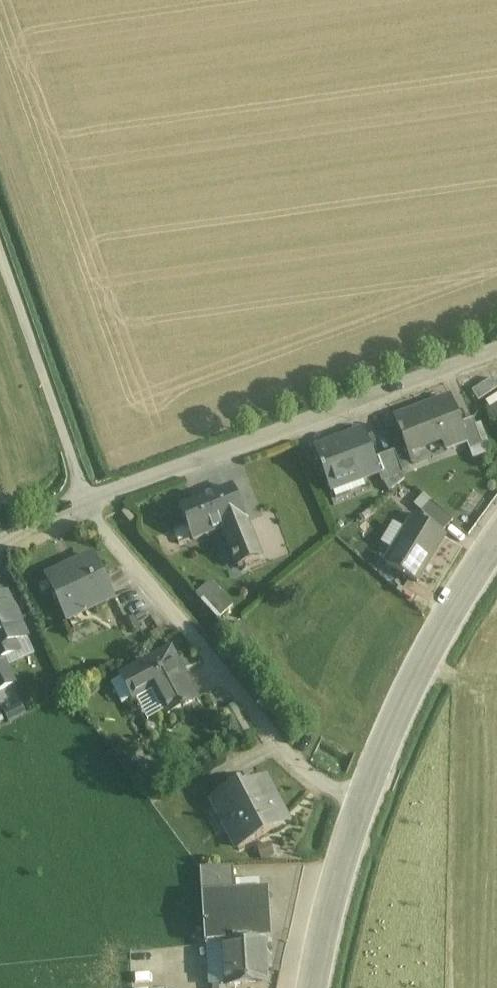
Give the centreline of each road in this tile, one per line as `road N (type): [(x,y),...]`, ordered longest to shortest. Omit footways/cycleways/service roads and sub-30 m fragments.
road 1 (residential): [(496,350),(84,499)]
road 2 (residential): [(84,499),(302,770),(362,798)]
road 3 (unclassified): [(496,541),(407,694),(362,798)]
road 4 (residential): [(0,260),(84,499)]
road 5 (unclassified): [(362,798),(314,987)]

